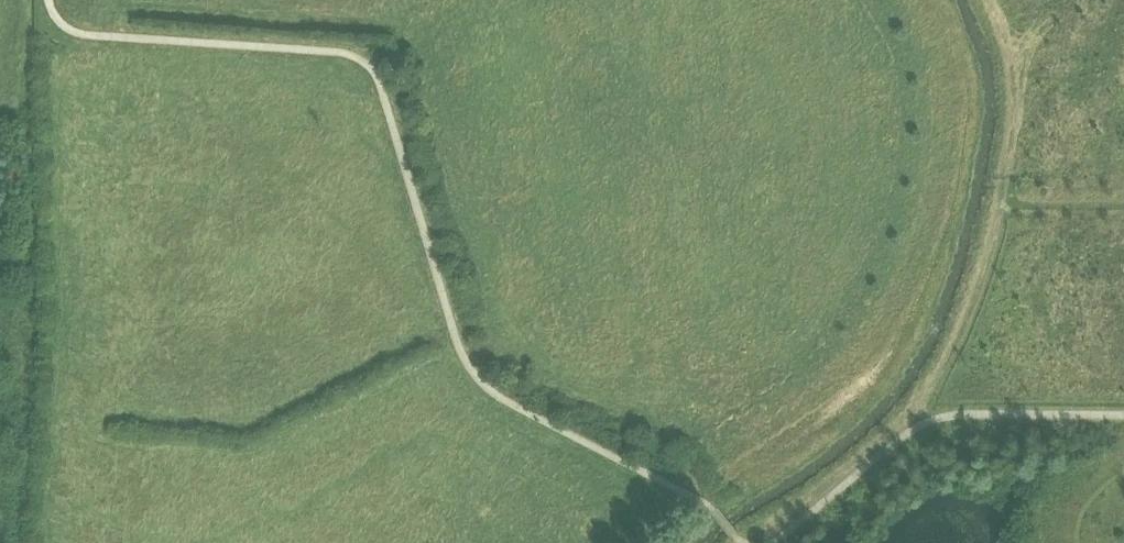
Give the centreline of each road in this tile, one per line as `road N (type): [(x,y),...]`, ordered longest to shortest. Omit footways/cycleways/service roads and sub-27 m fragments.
road 1 (track): [(917,426),(972,302),(1001,203)]
road 2 (track): [(1001,203),(1016,100),(1008,46),(988,0)]

